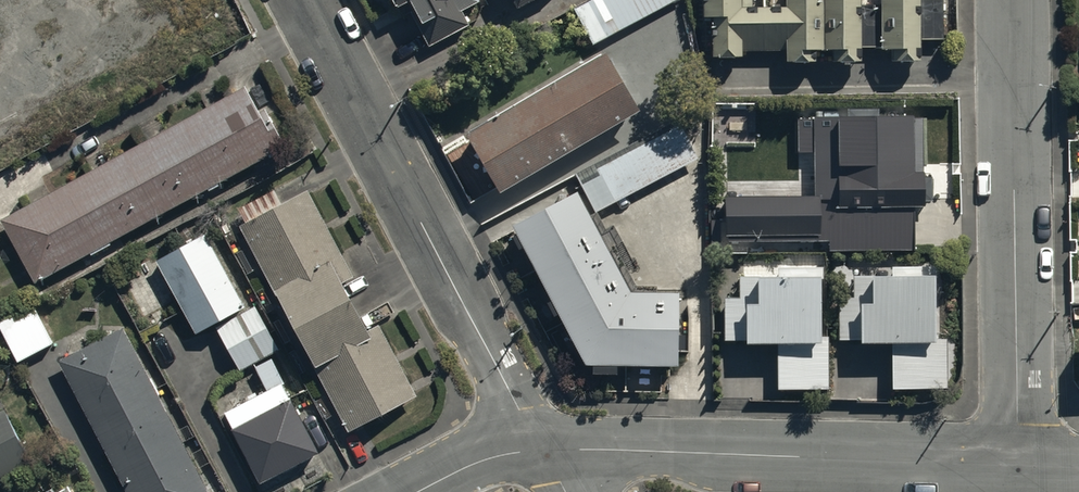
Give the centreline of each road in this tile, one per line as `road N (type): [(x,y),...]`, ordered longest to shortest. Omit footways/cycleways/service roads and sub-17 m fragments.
road 1 (residential): [(545,452),(308,0)]
road 2 (unclassified): [(545,452),(1016,463)]
road 3 (unclassified): [(1016,463),(1010,0)]
road 4 (unclassified): [(419,491),(480,464),(545,452)]

